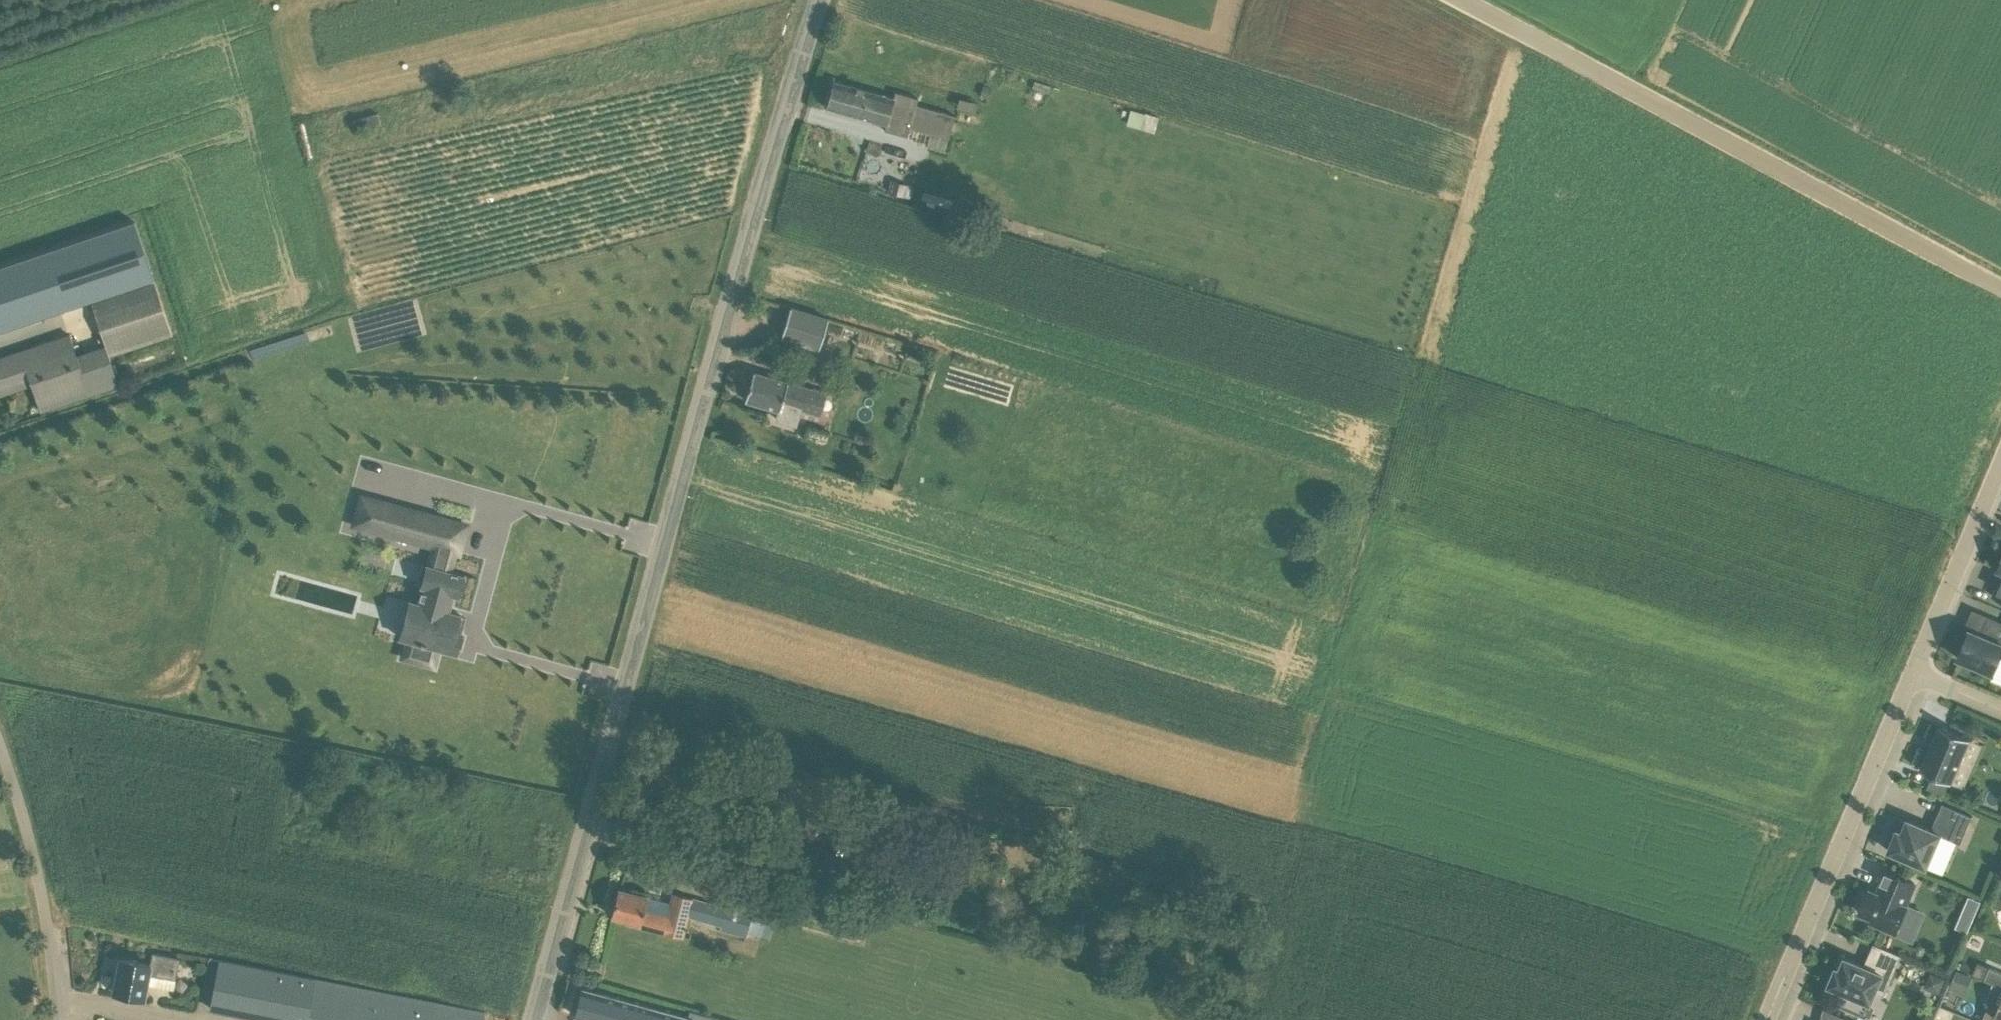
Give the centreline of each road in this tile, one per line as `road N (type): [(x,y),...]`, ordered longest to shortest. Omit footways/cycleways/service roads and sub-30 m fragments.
road 1 (unclassified): [(532,1019),(630,657),(825,0)]
road 2 (unclassified): [(2000,286),(1467,0)]
road 3 (residential): [(1910,667),(1766,1019)]
road 4 (unclassified): [(54,1019),(0,769)]
road 5 (residential): [(2000,455),(1910,667)]

